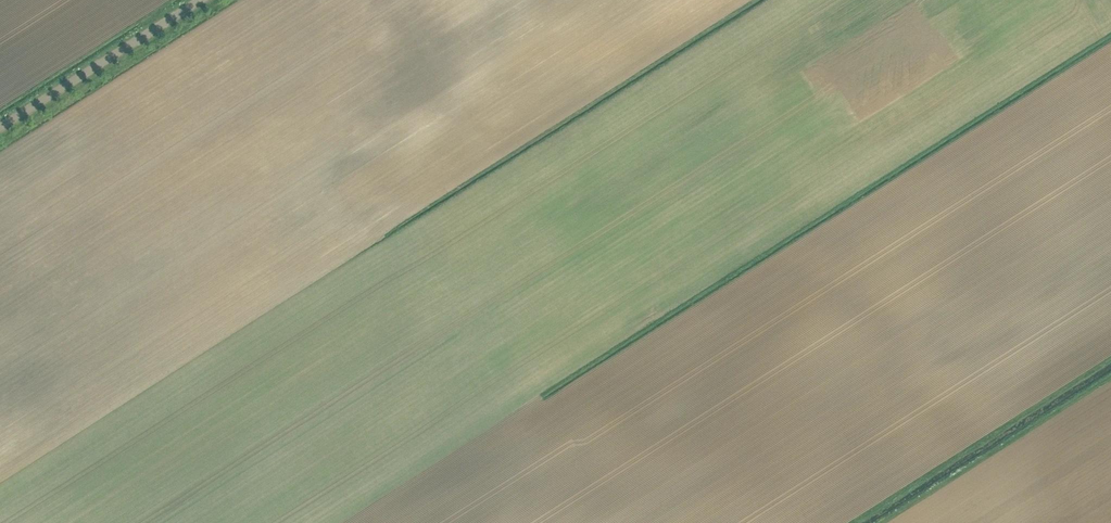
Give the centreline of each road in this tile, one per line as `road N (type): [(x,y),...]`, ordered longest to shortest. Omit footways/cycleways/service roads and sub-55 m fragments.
road 1 (unclassified): [(0,127),(200,0)]

